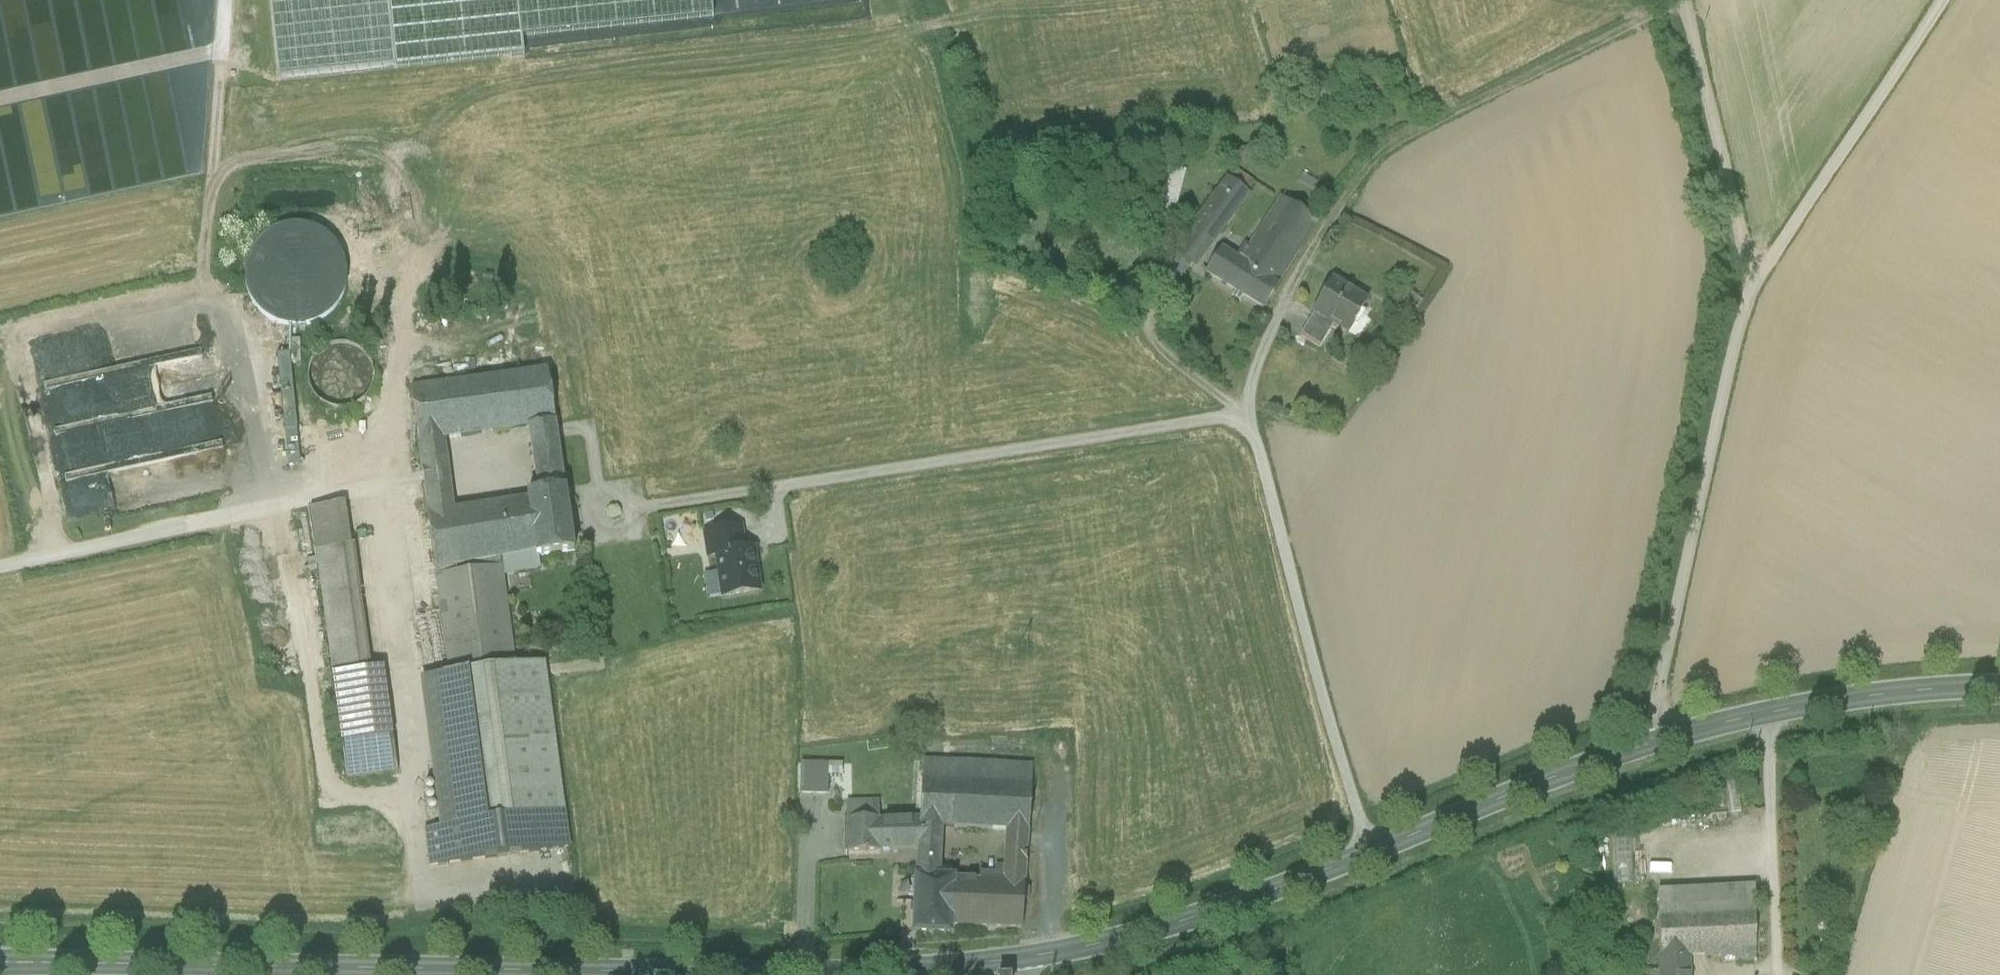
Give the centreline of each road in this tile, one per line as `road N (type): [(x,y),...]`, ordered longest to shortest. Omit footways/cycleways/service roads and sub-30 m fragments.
road 1 (track): [(1689,7),(1419,138),(1291,305),(1254,416),(1364,856)]
road 2 (tertiary): [(1027,961),(789,974),(0,961)]
road 3 (residential): [(1939,0),(1761,264),(1652,744)]
road 4 (track): [(55,554),(20,333),(201,295),(228,0)]
road 5 (tertiary): [(1652,744),(1303,884),(1165,931),(1027,961)]
road 6 (track): [(0,565),(383,487),(417,744)]
road 7 (track): [(1254,416),(648,511)]
road 8 (tertiary): [(1999,685),(1818,704),(1652,744)]
road 9 (track): [(1688,0),(1761,264)]
road 10 (track): [(1783,974),(1768,715)]

